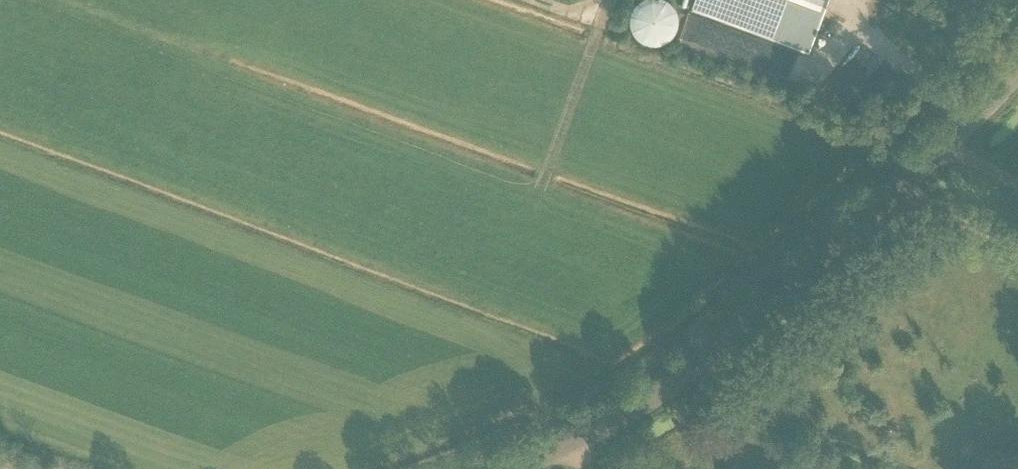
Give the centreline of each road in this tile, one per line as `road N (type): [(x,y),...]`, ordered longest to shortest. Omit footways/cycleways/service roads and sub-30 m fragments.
road 1 (tertiary): [(509,468),(605,428),(705,360),(1017,73)]

